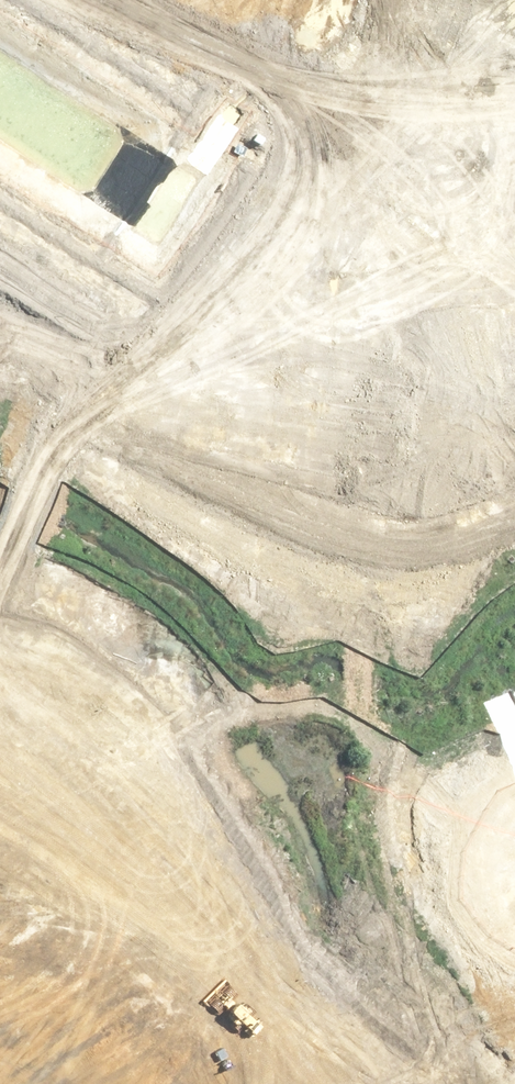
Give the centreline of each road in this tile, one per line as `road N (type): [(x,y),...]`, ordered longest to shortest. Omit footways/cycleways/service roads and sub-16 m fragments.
road 1 (residential): [(157,996),(322,448)]
road 2 (residential): [(322,448),(409,0)]
road 3 (residential): [(0,240),(322,448)]
road 4 (tertiary): [(157,996),(417,1042),(514,1042)]
road 5 (residential): [(322,448),(418,468),(478,465),(514,449)]
road 6 (tertiary): [(0,925),(157,996)]

